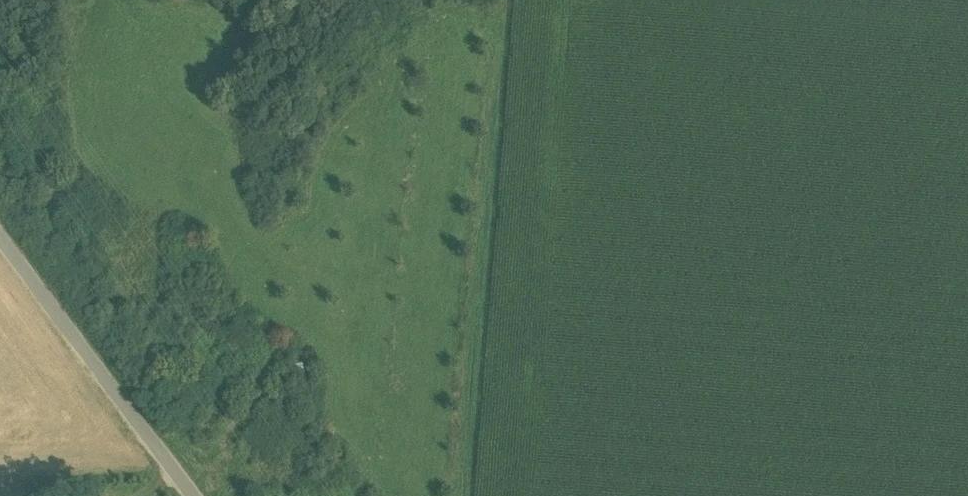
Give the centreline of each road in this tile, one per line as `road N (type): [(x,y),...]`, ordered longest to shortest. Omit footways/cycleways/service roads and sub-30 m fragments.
road 1 (unclassified): [(0,231),(195,495)]

